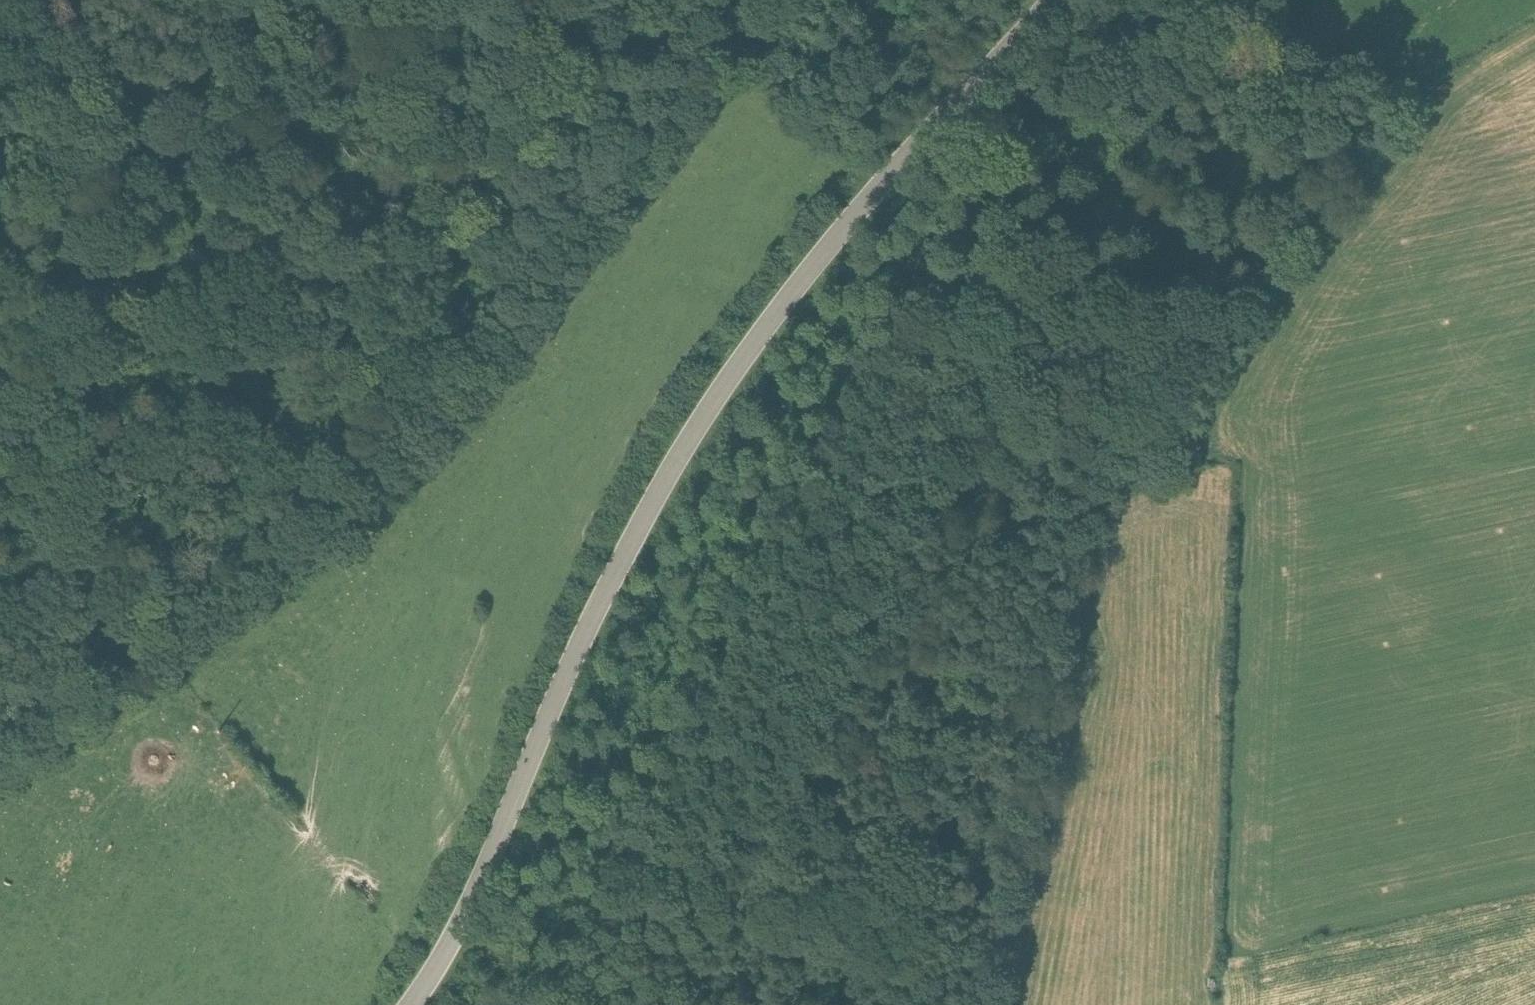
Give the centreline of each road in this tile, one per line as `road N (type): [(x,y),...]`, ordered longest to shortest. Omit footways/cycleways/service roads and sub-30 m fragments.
road 1 (tertiary): [(421,1004),(459,943),(594,625),(725,392),(894,175),(1057,0)]

